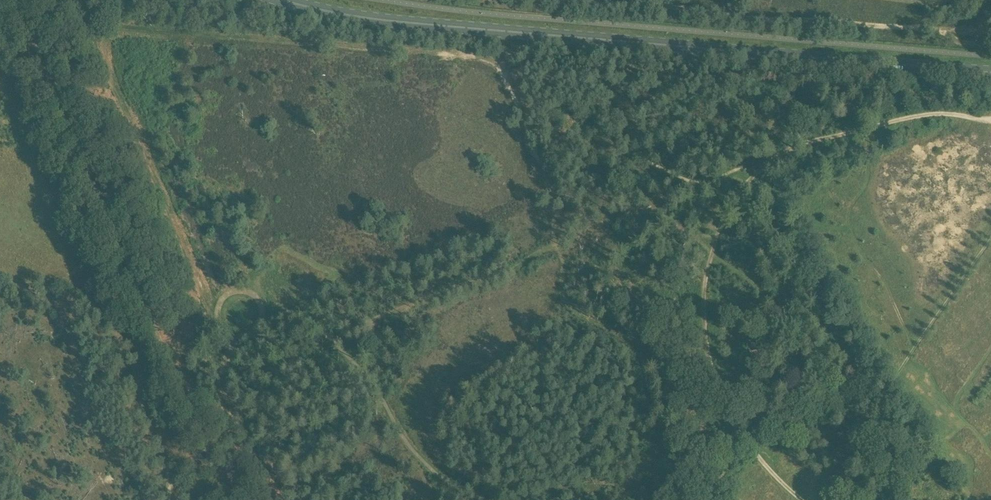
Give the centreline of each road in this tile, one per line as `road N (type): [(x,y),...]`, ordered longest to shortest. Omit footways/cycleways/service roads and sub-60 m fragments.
road 1 (primary): [(990,73),(398,23),(282,0)]
road 2 (track): [(801,499),(743,437),(713,374),(703,299),(729,207),(764,166),(808,142),(923,116),(990,121)]
road 3 (track): [(229,499),(48,75),(58,0)]
road 4 (track): [(990,31),(578,0)]
road 5 (track): [(807,499),(990,238)]
road 6 (track): [(712,254),(762,294),(803,395),(862,458),(887,499)]
road 7 (track): [(280,499),(224,392),(220,374),(231,344)]

